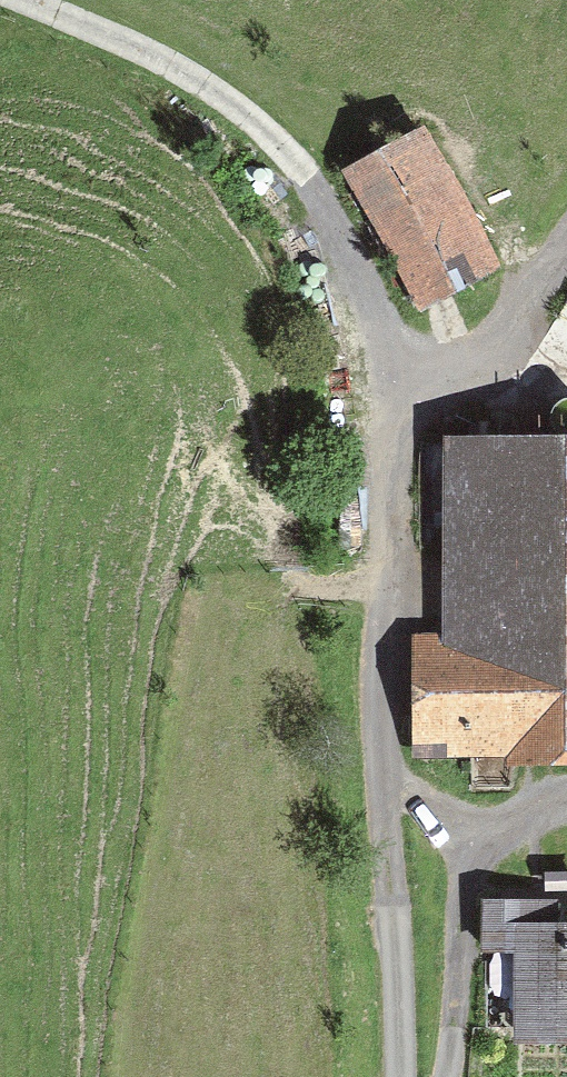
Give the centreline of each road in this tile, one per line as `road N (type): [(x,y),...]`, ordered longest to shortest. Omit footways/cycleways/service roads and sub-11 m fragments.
road 1 (track): [(399,1076),(387,777),(392,380)]
road 2 (track): [(392,380),(350,253),(287,152),(211,89),(29,0)]
road 3 (track): [(446,1076),(463,869),(476,843),(387,777)]
road 4 (track): [(392,380),(494,339),(566,239)]

